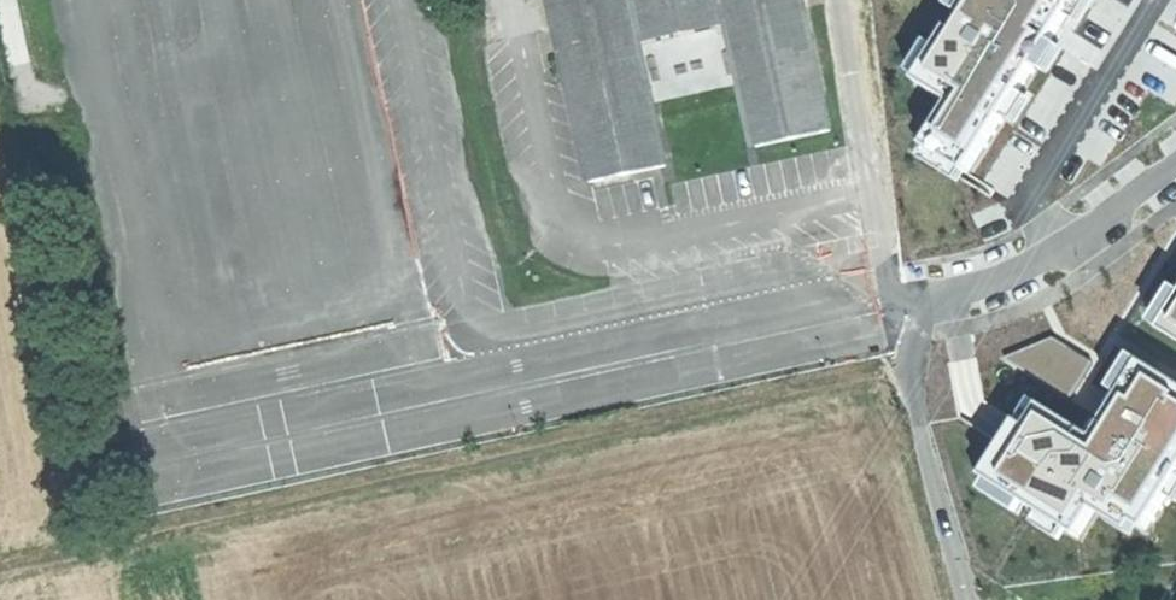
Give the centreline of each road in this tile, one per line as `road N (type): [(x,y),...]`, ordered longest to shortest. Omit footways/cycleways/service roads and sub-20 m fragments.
road 1 (track): [(911,363),(0,556)]
road 2 (track): [(101,532),(0,39)]
road 3 (residential): [(1175,168),(1054,258),(977,288),(897,304)]
road 4 (residential): [(977,599),(907,349)]

